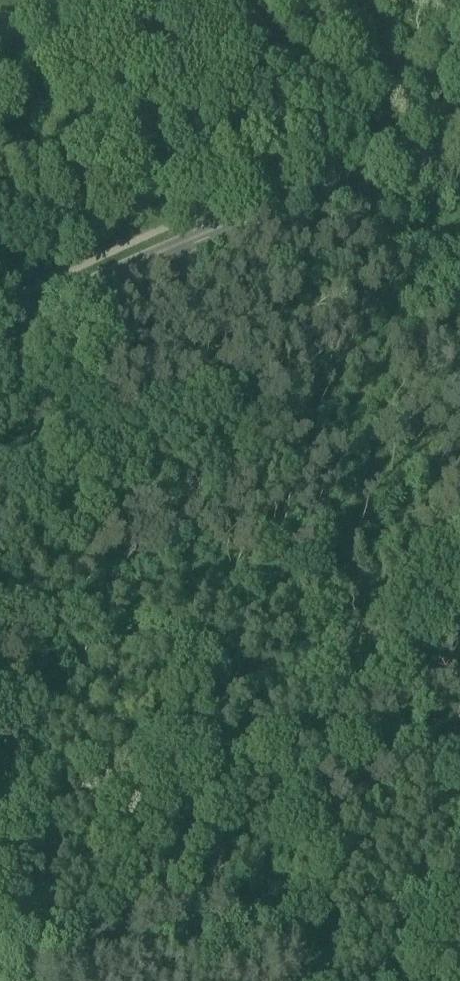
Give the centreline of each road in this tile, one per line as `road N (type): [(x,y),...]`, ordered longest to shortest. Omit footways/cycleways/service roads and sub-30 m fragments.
road 1 (secondary): [(0,331),(116,275),(459,145)]

